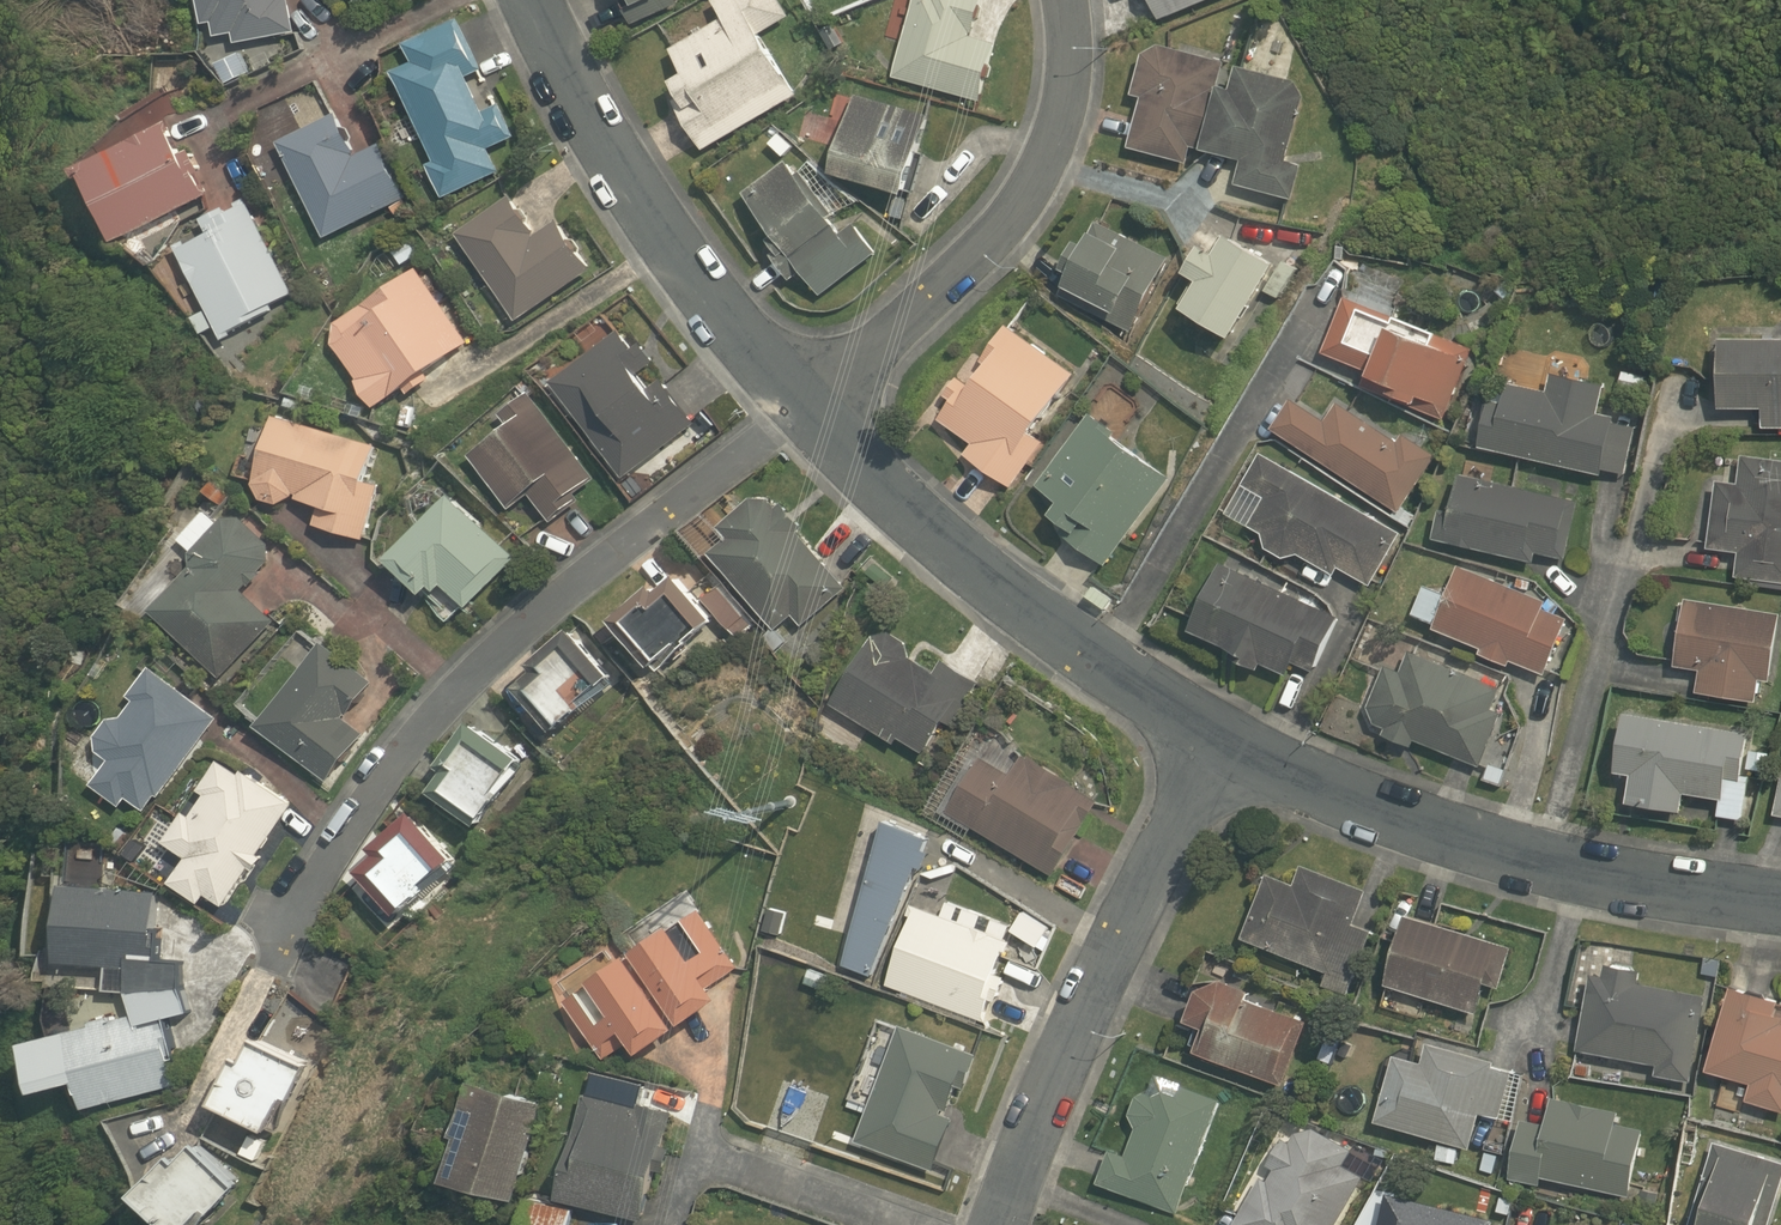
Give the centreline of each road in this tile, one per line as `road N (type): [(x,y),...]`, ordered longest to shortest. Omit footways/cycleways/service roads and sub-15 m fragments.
road 1 (residential): [(819,386),(762,421),(539,612),(434,719),(267,923)]
road 2 (residential): [(819,386),(991,245),(1035,186),(1063,129),(1077,69),(1071,0)]
road 3 (residential): [(1258,758),(1106,1027),(1040,1192)]
road 4 (residential): [(1671,388),(1553,857)]
road 5 (residential): [(819,386),(683,223),(554,0)]
road 6 (residential): [(1104,648),(1322,290)]
road 7 (residential): [(1104,648),(973,544),(819,386)]
road 8 (residential): [(1553,857),(1258,758)]
road 9 (residential): [(894,1224),(721,1167),(698,1172),(674,1224)]
road 10 (residential): [(1780,890),(1553,857)]
road 11 (residential): [(1258,758),(1104,648)]

